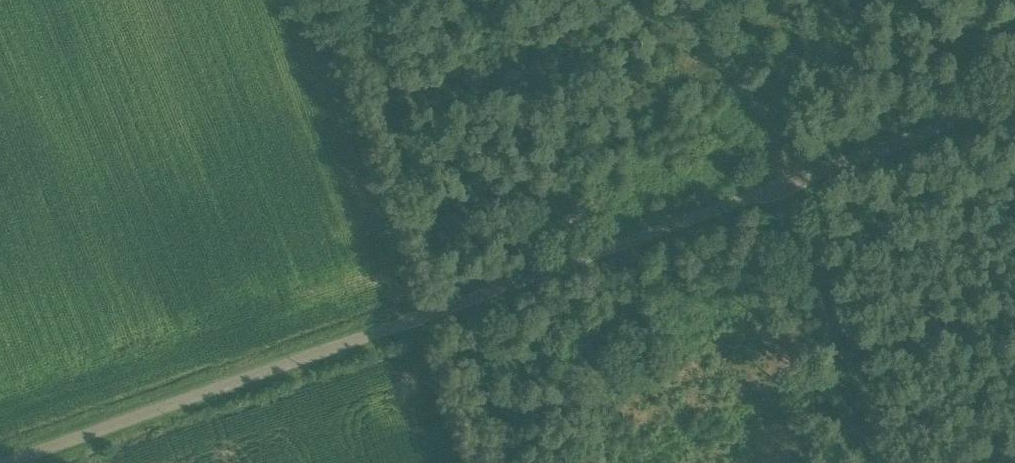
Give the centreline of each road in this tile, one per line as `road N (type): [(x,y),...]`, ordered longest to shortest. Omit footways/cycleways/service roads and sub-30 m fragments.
road 1 (unclassified): [(19,462),(1014,104)]

